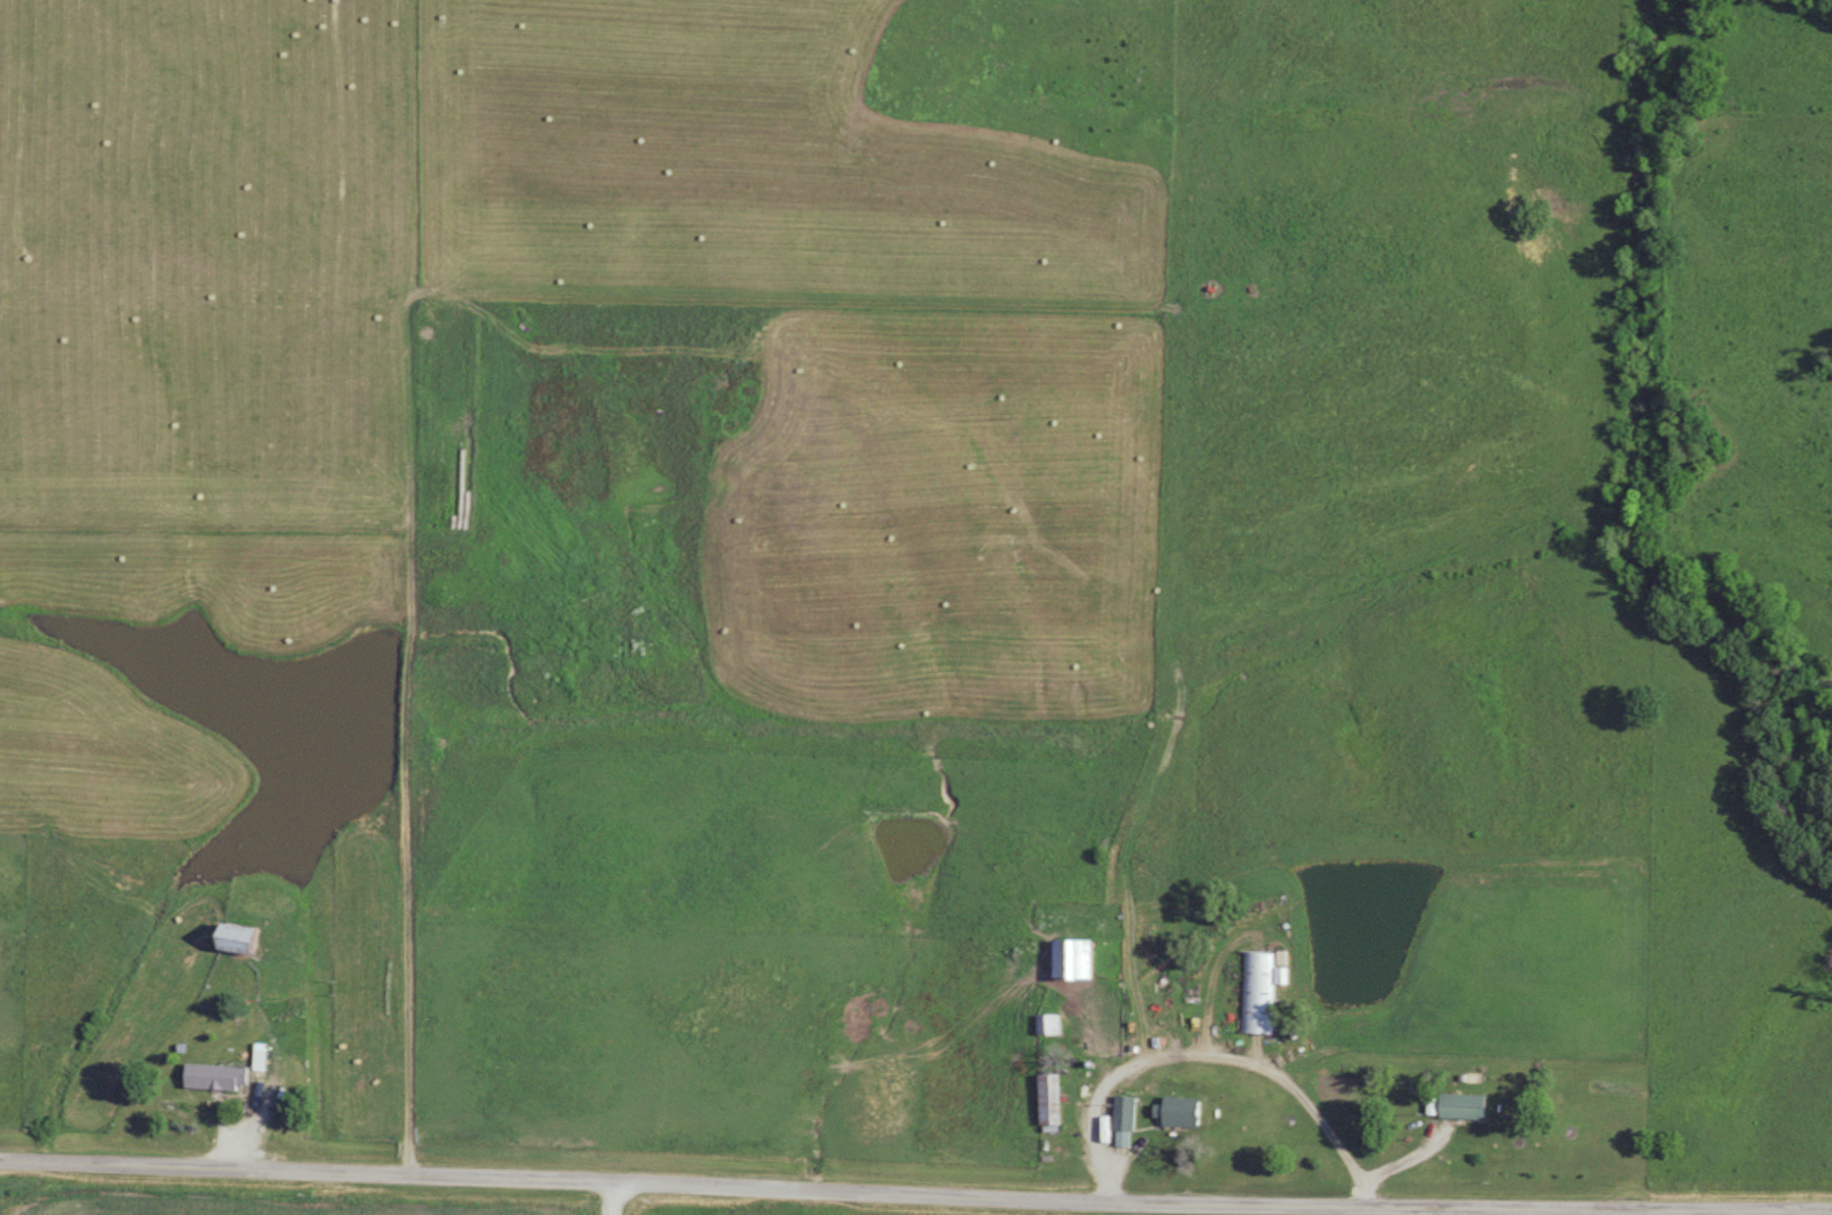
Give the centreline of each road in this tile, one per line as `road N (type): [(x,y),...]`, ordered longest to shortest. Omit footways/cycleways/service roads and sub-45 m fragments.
road 1 (tertiary): [(1831,1209),(1183,1204),(0,1160)]

